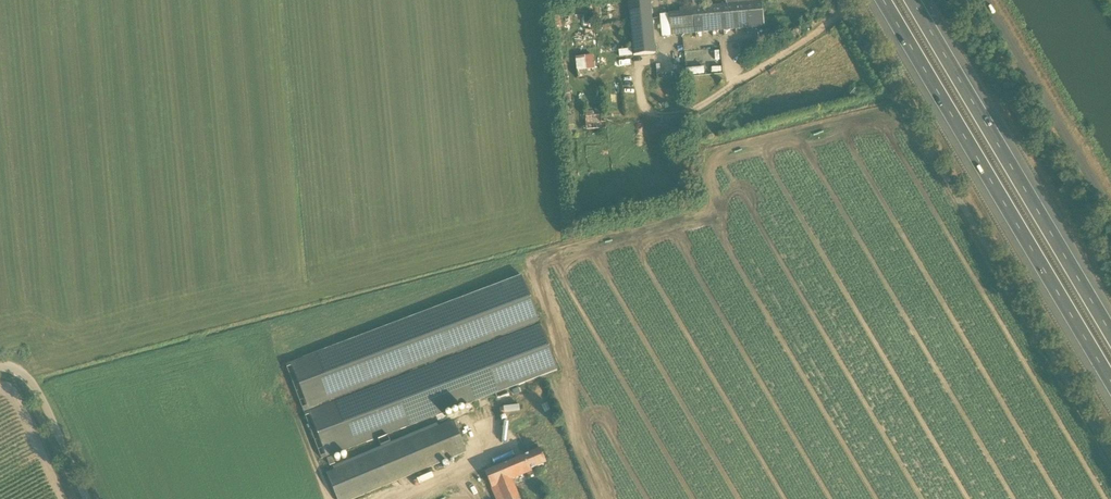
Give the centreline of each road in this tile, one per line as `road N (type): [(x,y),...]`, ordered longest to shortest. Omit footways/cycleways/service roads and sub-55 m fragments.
road 1 (unclassified): [(1110,456),(837,0)]
road 2 (motorway): [(883,0),(1110,382)]
road 3 (motorway): [(1110,333),(912,0)]
road 4 (unclassified): [(1110,202),(987,0)]
road 5 (unclassified): [(90,498),(31,382),(0,366)]

